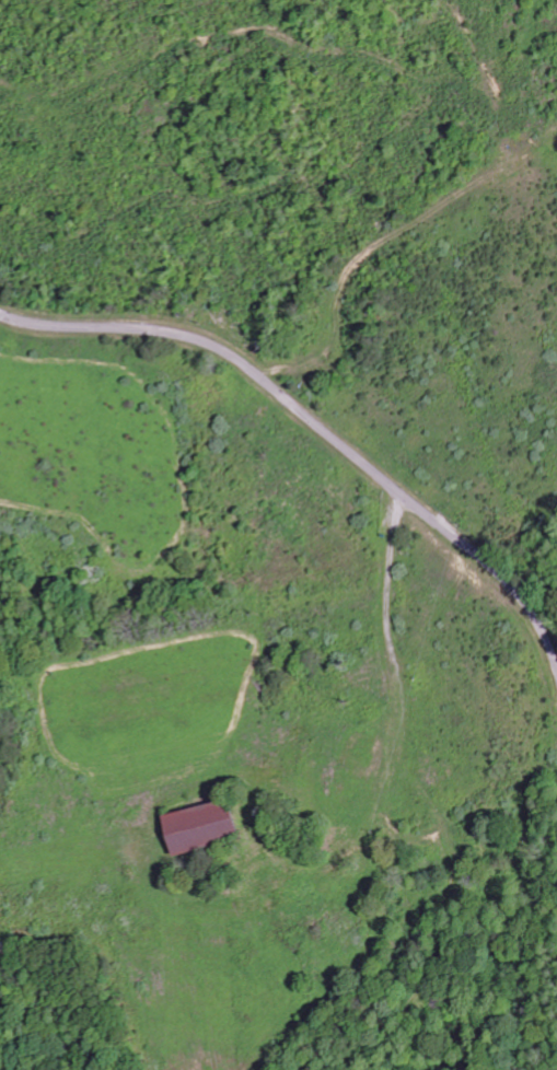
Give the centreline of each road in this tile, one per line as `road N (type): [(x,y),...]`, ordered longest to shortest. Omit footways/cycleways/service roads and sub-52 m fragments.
road 1 (residential): [(556,690),(534,627),(494,573),(236,364),(175,337),(0,315)]
road 2 (track): [(396,684),(376,732),(369,824),(357,852)]

